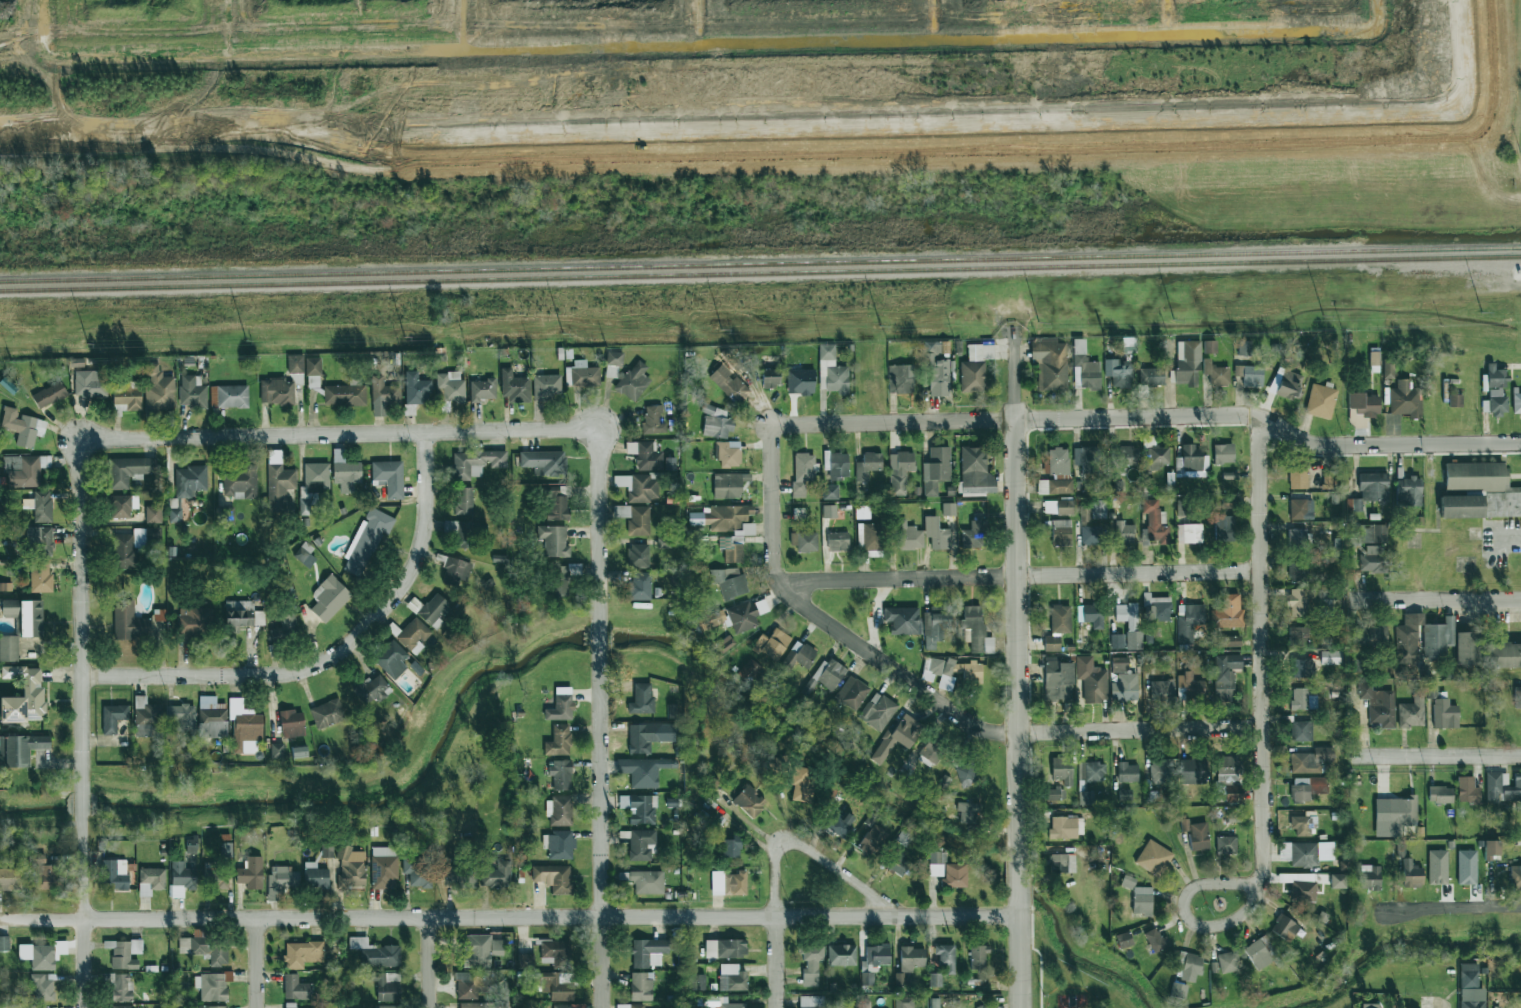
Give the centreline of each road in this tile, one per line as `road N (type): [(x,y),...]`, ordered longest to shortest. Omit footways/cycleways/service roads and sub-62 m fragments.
road 1 (residential): [(1018,916),(0,919)]
road 2 (residential): [(1520,443),(1326,446),(1239,415),(768,425)]
road 3 (residential): [(1256,883),(1193,886),(1182,900),(1184,915),(1195,927),(1229,922),(1254,897),(1261,870),(1263,421)]
road 4 (residential): [(596,429),(79,440)]
road 5 (residential): [(1017,857),(1012,343)]
road 6 (residential): [(81,675),(269,675),(325,660),(412,570),(424,524),(424,432)]
road 7 (residential): [(1258,571),(770,583)]
road 8 (residential): [(1016,732),(970,727),(770,583),(768,425)]
road 9 (residential): [(601,1007),(598,652)]
road 10 (residential): [(82,791),(79,440)]
road 11 (residential): [(774,1007),(772,857),(780,843),(798,844),(877,899),(887,917)]
road 12 (residential): [(1260,727),(1016,732)]
road 13 (residential): [(598,622),(596,429)]
road 14 (residential): [(84,1007),(82,817)]
road 15 (residential): [(1520,603),(1349,601)]
road 16 (residential): [(1520,755),(1351,755)]
road 17 (residential): [(1520,906),(1389,913)]

